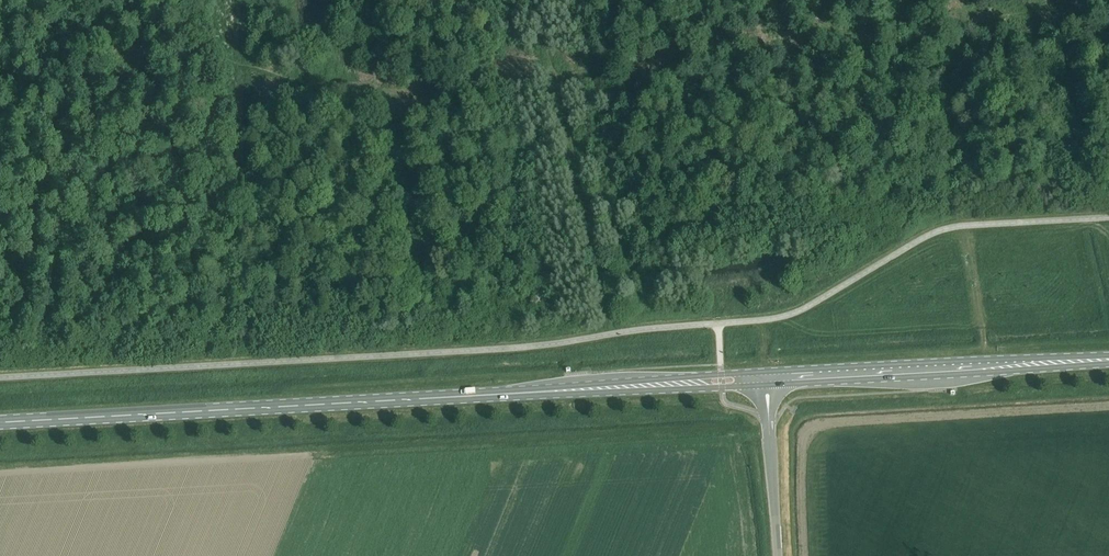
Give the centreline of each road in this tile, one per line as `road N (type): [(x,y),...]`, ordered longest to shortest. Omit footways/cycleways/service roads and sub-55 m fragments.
road 1 (track): [(0,90),(130,60),(209,57),(405,88),(1081,0)]
road 2 (primary): [(0,421),(428,398)]
road 3 (track): [(613,335),(534,0)]
road 4 (primary): [(765,385),(1108,363)]
road 5 (primary): [(1108,357),(765,373)]
road 6 (primary): [(765,373),(428,398)]
road 7 (primary): [(428,398),(765,385)]
road 8 (unclassified): [(775,555),(765,385)]

